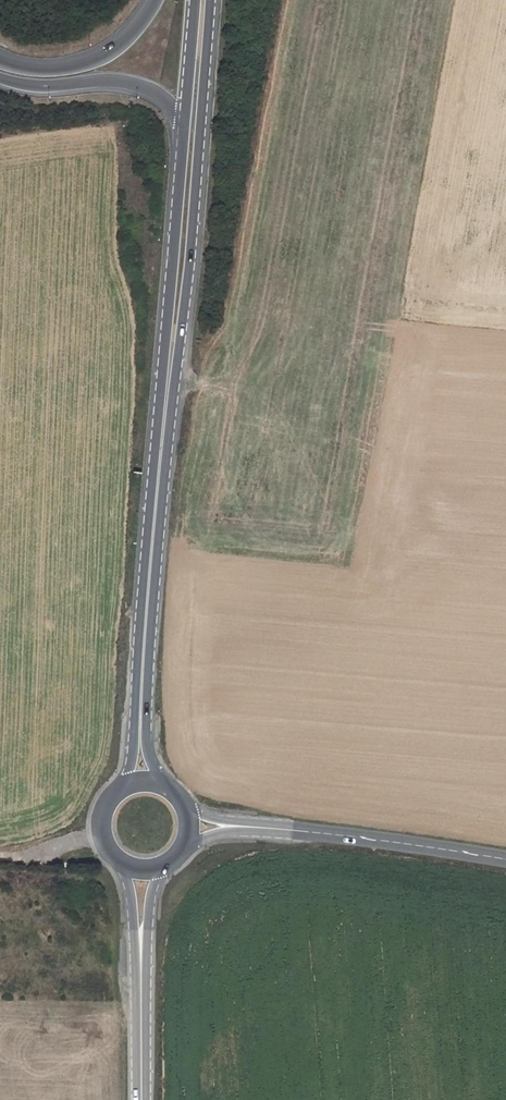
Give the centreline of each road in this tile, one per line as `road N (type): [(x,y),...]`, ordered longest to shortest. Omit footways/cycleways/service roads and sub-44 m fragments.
road 1 (tertiary): [(161,779),(151,750),(151,666),(213,0)]
road 2 (tertiary): [(185,128),(135,735),(122,781)]
road 3 (tertiary): [(287,829),(505,859)]
road 4 (motorway): [(0,77),(32,87),(111,81),(161,91),(185,128)]
road 5 (motorway): [(155,0),(137,30),(86,63),(50,68),(0,57)]
road 6 (tertiary): [(121,863),(140,990)]
road 7 (tertiary): [(195,0),(185,128)]
road 8 (tertiary): [(140,990),(159,866)]

